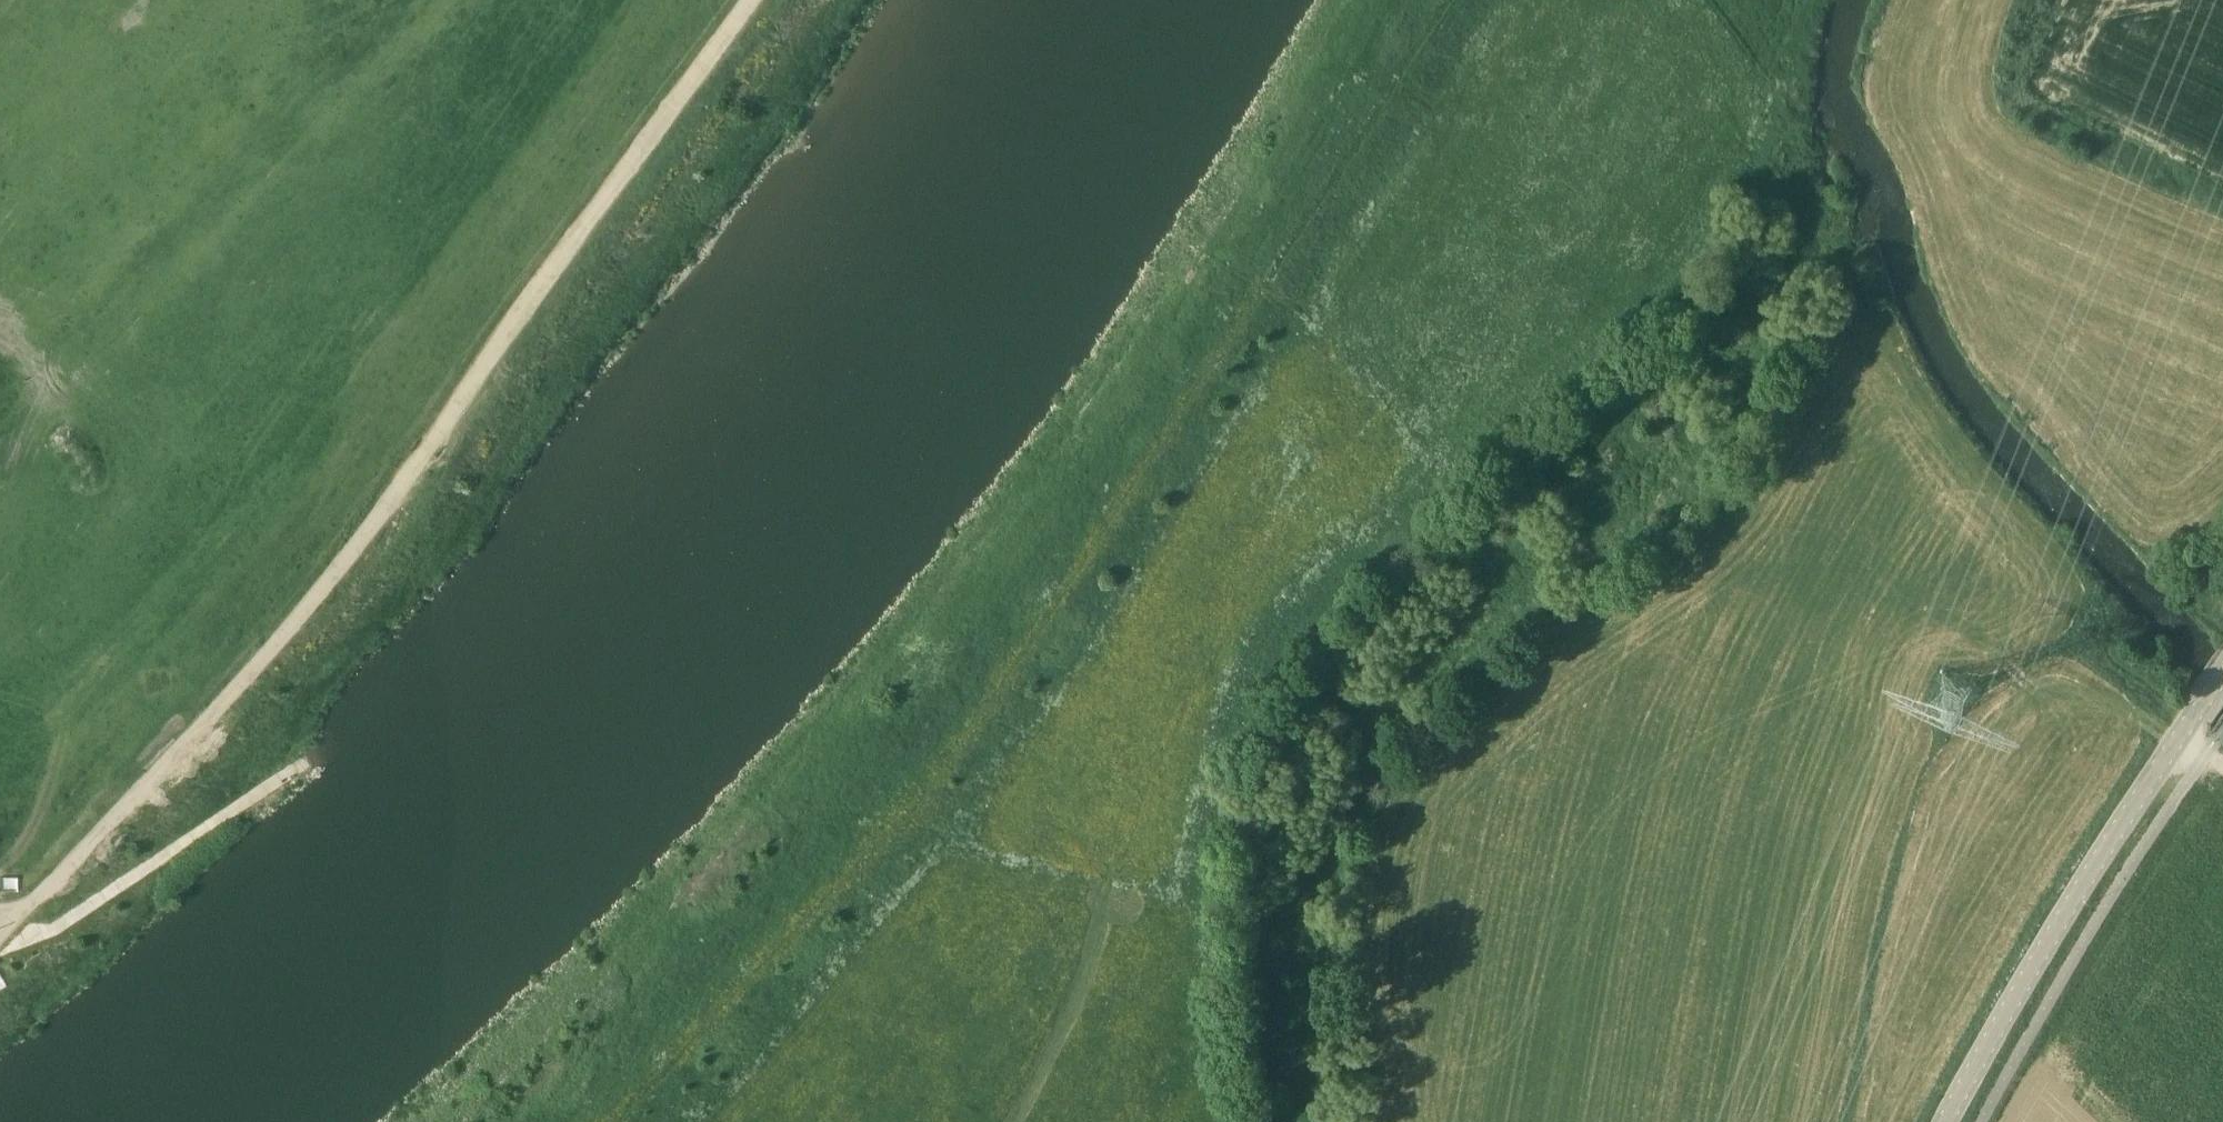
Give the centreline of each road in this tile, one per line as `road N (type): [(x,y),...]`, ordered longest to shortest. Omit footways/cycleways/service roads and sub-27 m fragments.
road 1 (track): [(752,0),(312,600),(0,933)]
road 2 (tertiary): [(1950,1121),(2167,751),(2222,673)]

